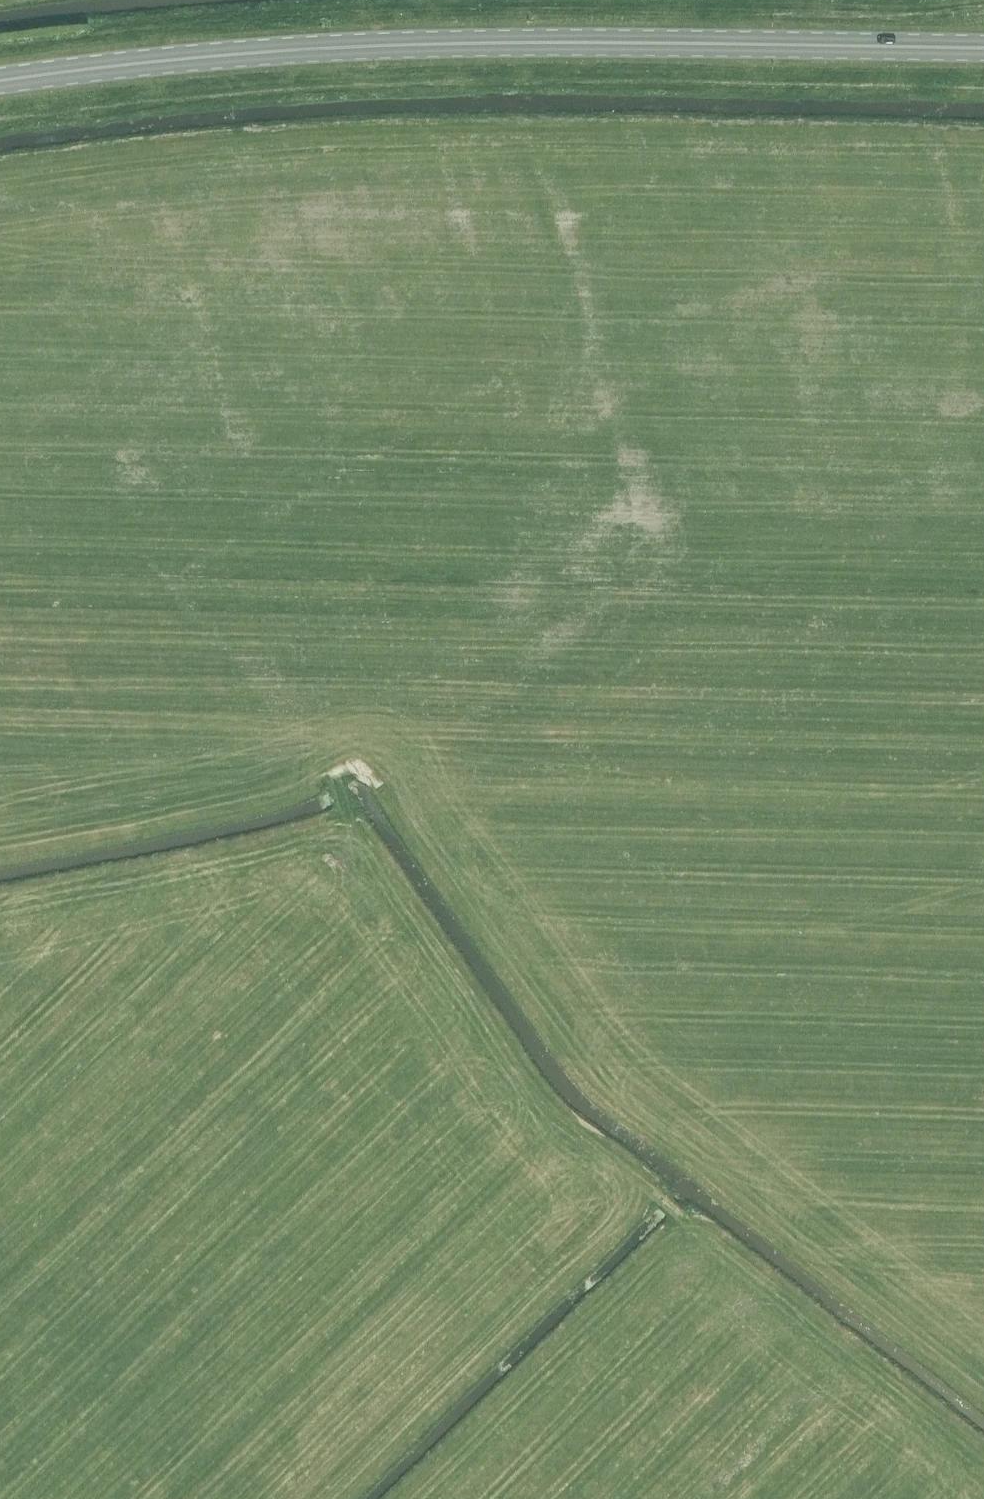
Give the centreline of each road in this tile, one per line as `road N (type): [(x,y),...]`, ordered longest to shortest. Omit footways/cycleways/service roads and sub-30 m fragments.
road 1 (primary): [(0,81),(381,46),(983,49)]

